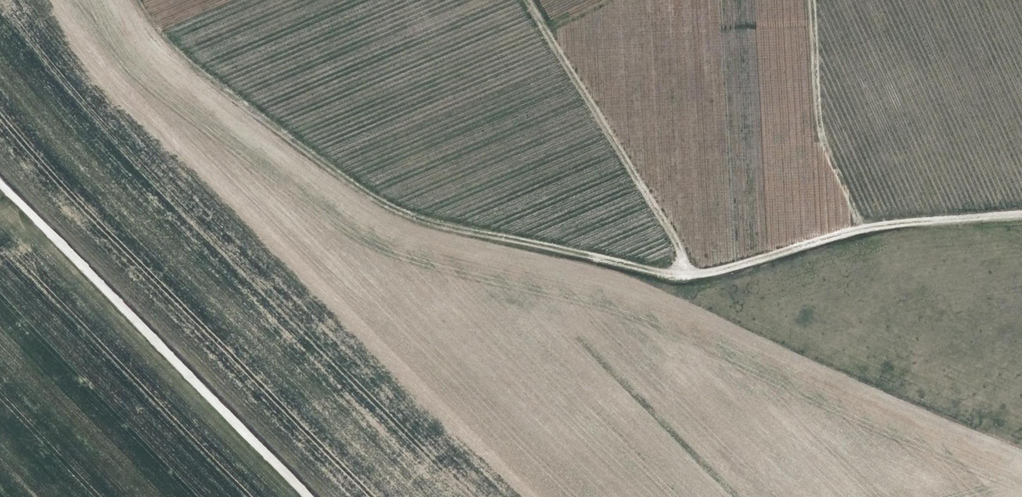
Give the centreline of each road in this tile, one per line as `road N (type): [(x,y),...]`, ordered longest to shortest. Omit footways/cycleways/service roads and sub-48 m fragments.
road 1 (track): [(526,0),(689,273),(857,225),(1021,214)]
road 2 (track): [(689,273),(621,266),(430,221),(168,38),(146,0)]
road 3 (unclassified): [(0,184),(307,496)]
road 4 (track): [(813,0),(822,145),(857,225)]

